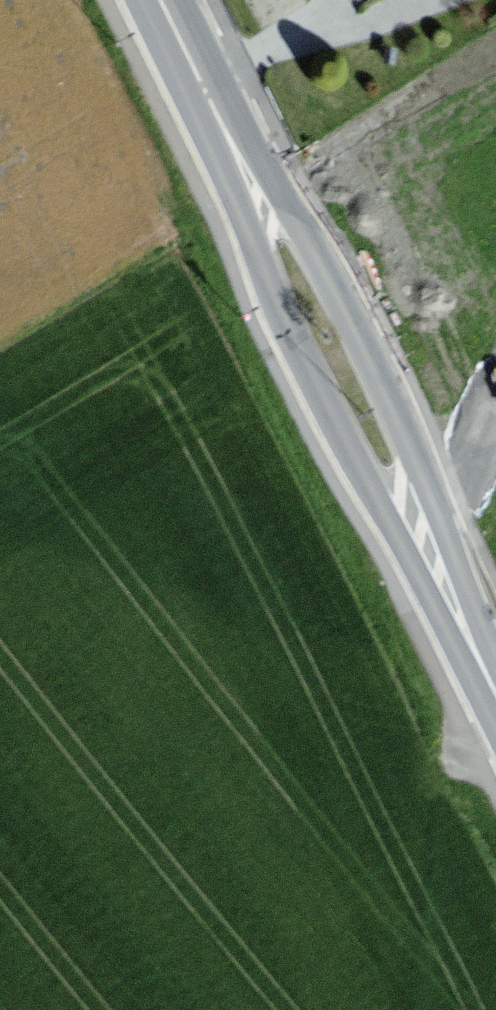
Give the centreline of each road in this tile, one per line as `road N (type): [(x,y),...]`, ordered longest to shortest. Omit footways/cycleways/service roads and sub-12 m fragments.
road 1 (secondary): [(464,628),(402,430),(352,322),(283,207),(227,137)]
road 2 (secondary): [(227,137),(280,307),(316,388),(464,628)]
road 3 (secondary): [(160,0),(227,137)]

